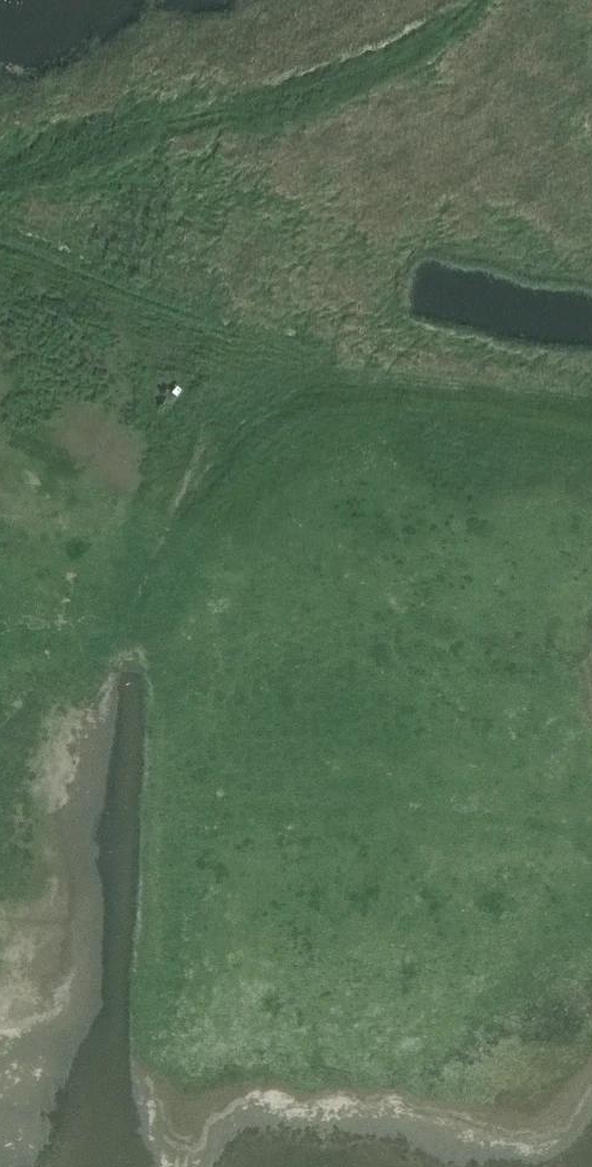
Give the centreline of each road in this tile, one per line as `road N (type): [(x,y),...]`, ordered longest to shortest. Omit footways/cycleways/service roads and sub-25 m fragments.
road 1 (track): [(477,0),(432,40),(327,92),(0,177)]

